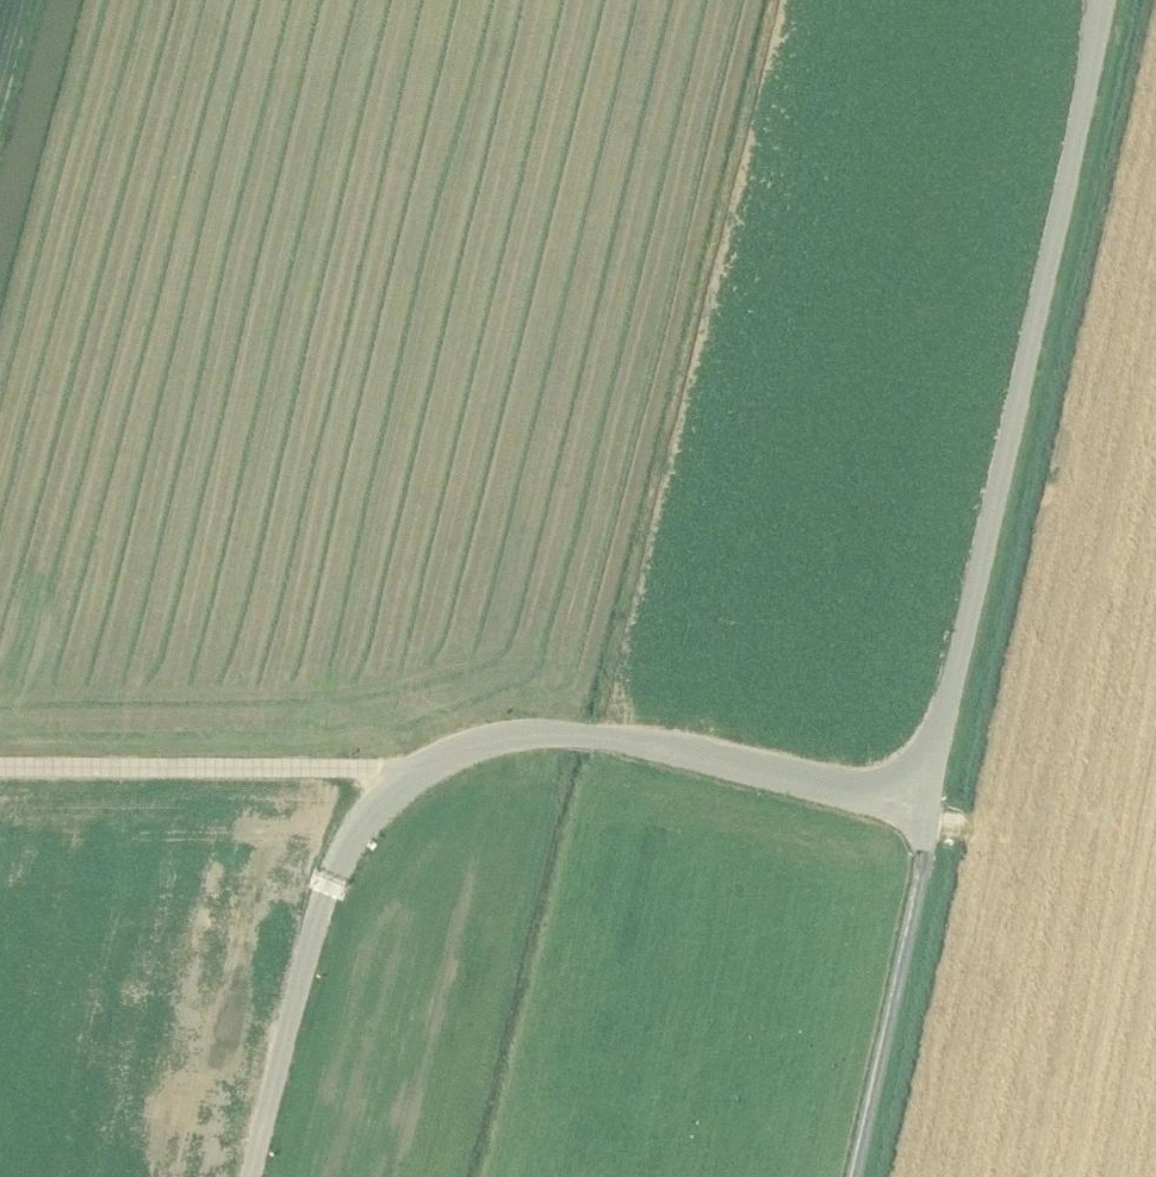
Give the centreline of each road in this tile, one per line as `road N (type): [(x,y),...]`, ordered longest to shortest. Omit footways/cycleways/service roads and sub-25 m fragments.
road 1 (track): [(0,769),(413,776)]
road 2 (track): [(904,787),(926,822),(921,881),(855,1176)]

